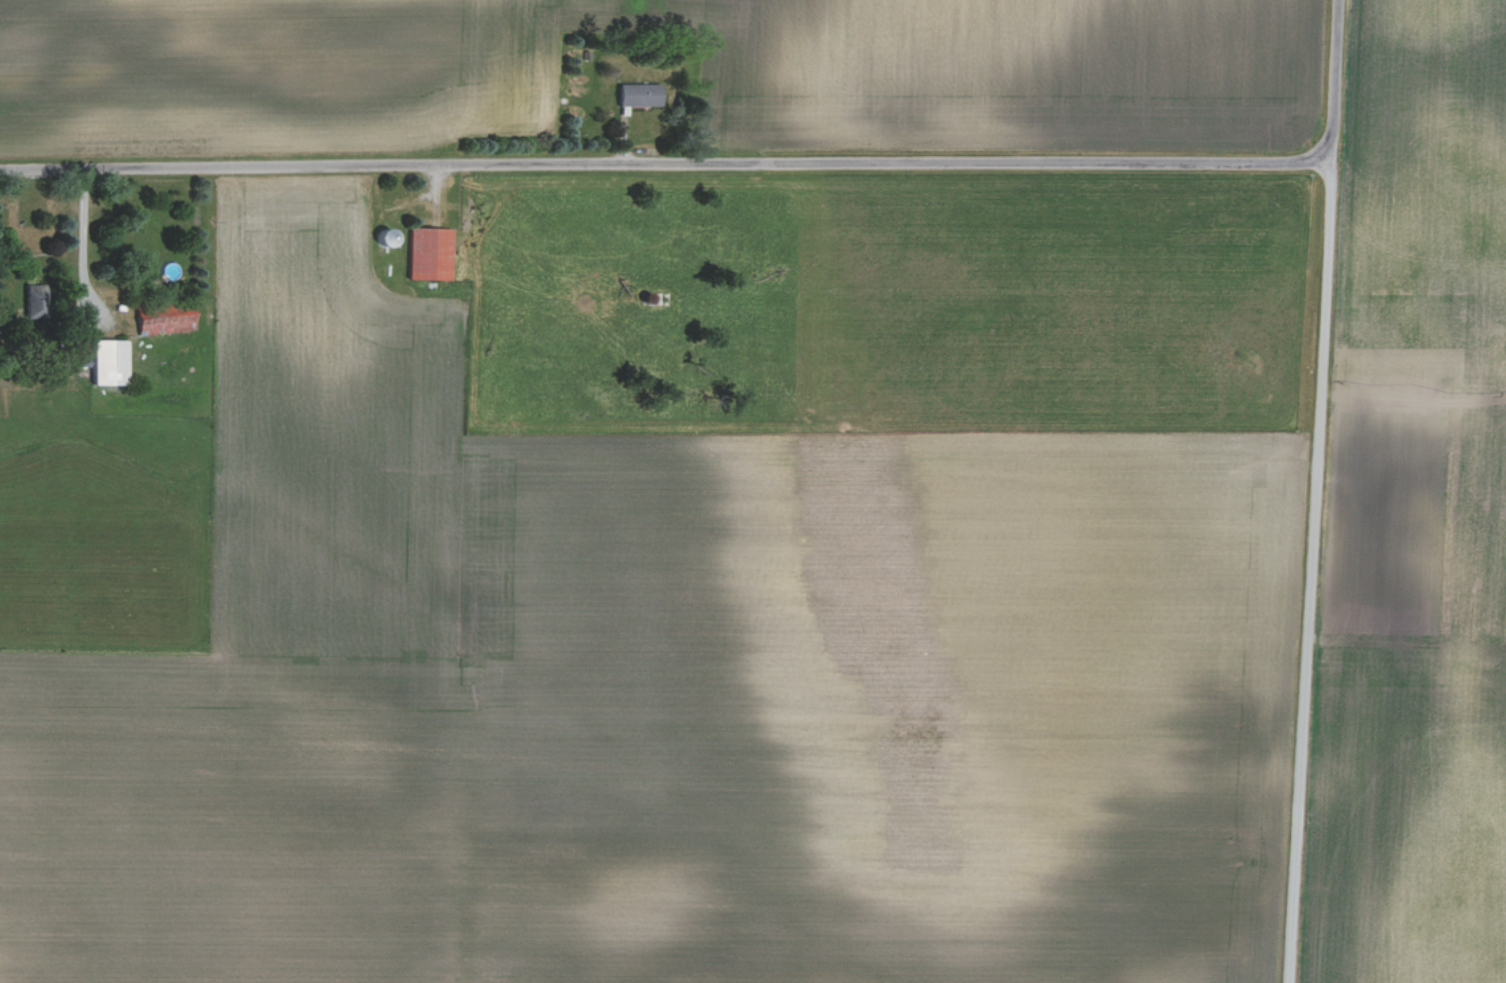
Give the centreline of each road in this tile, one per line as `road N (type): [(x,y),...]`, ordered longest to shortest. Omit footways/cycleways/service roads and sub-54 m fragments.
road 1 (residential): [(0,166),(1335,162)]
road 2 (residential): [(1291,982),(1341,0)]

